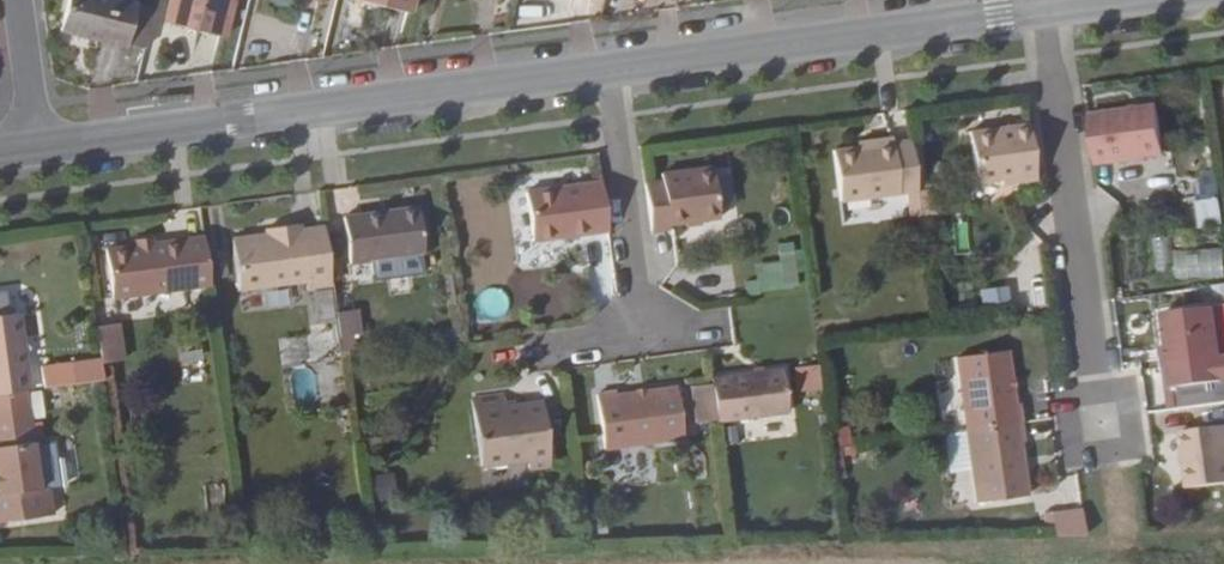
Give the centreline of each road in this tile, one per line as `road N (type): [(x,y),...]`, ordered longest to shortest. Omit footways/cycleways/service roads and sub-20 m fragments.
road 1 (tertiary): [(610,67),(37,144)]
road 2 (tertiary): [(1045,9),(610,67)]
road 3 (residential): [(1045,9),(1096,392)]
road 4 (residential): [(610,67),(640,335)]
road 5 (residential): [(1096,392),(1070,395),(1076,456),(1135,447),(1128,387)]
road 6 (residential): [(16,0),(37,144)]

